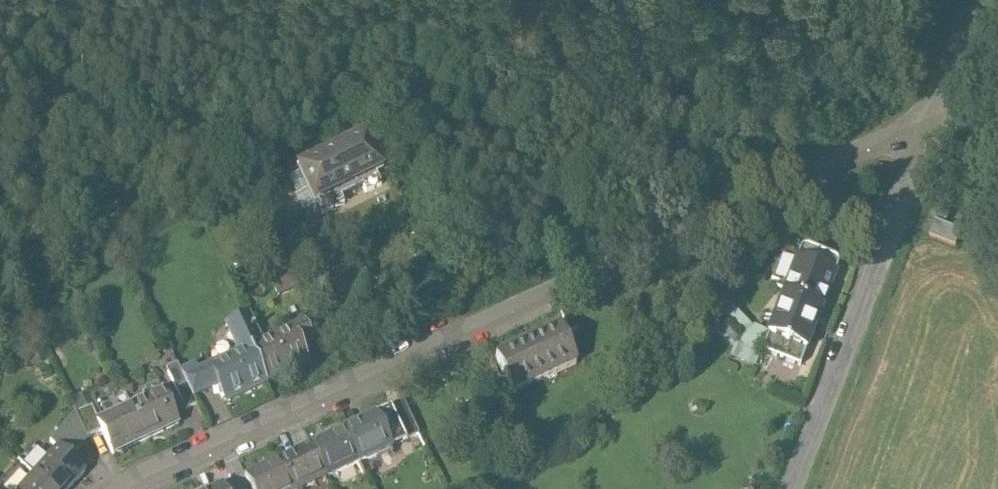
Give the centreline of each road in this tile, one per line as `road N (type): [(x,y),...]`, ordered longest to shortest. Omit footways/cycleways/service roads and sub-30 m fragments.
road 1 (residential): [(924,134),(871,145),(122,488)]
road 2 (unclassified): [(789,488),(924,134)]
road 3 (unclassified): [(924,134),(974,0)]

